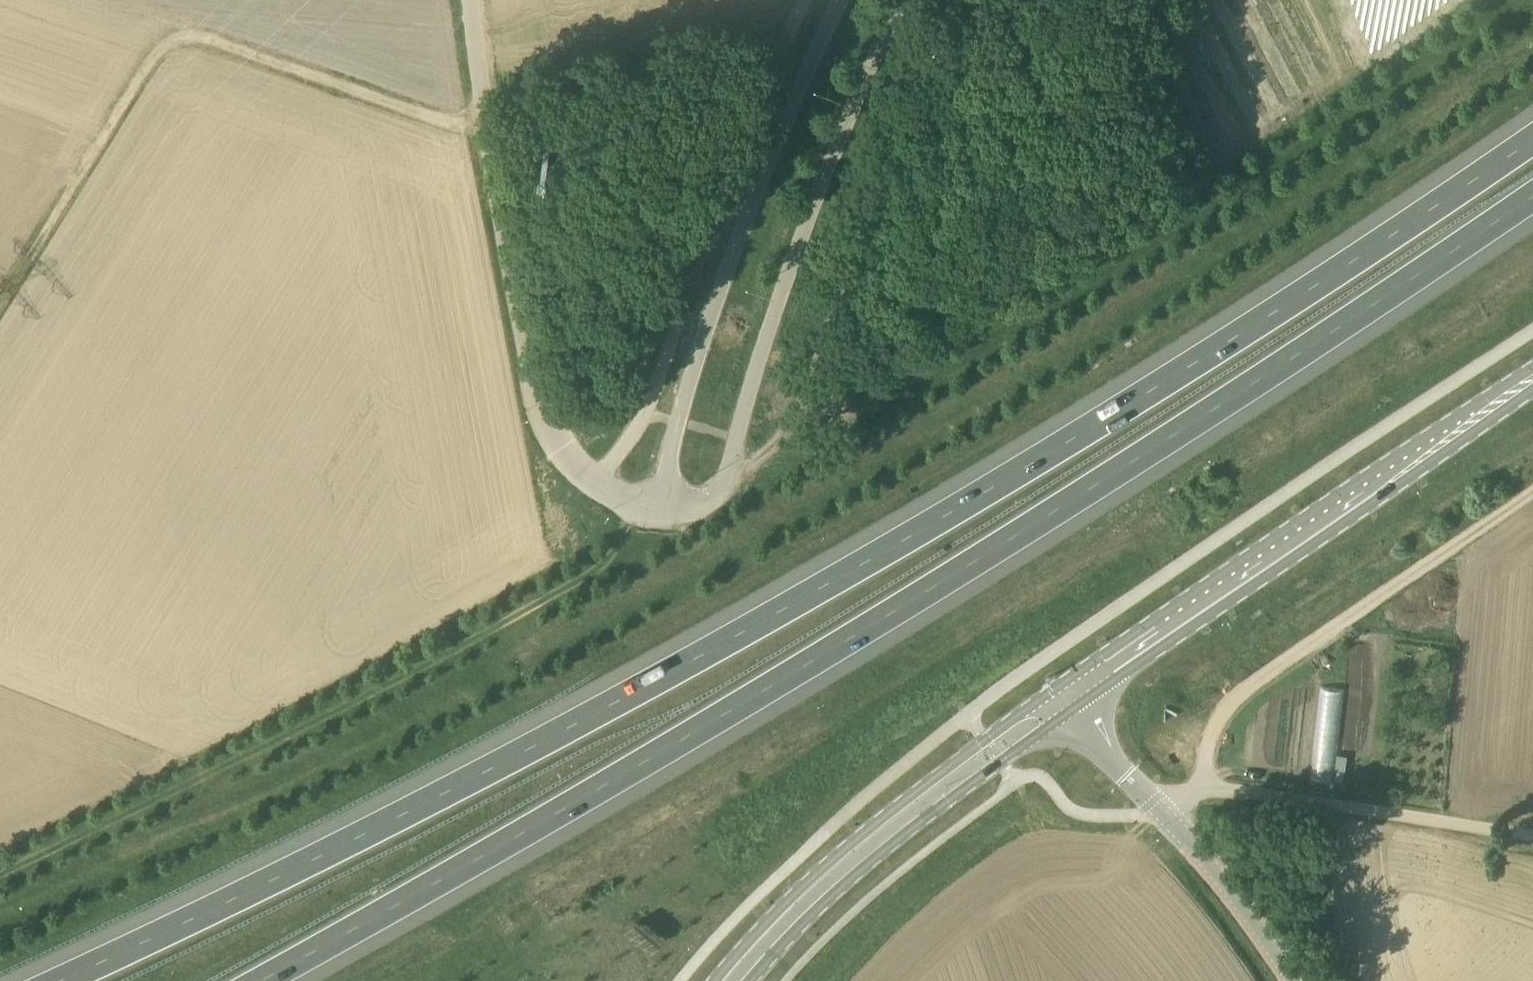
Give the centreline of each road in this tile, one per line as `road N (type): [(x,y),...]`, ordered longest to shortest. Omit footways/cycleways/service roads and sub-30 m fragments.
road 1 (motorway): [(1532,138),(1134,400),(776,612),(488,770),(58,980)]
road 2 (motorway): [(268,980),(990,556),(1532,201)]
road 3 (track): [(493,137),(211,40),(183,38),(154,64),(0,306)]
road 4 (unclassified): [(661,505),(693,505),(729,488),(793,280),(911,0)]
road 5 (unclassified): [(661,505),(574,470),(554,434),(520,310),(471,0)]
road 6 (primary): [(1068,697),(1532,378)]
road 7 (unclassified): [(844,0),(707,330),(661,505)]
road 8 (primary): [(1068,697),(1020,714),(852,843),(714,980)]
road 9 (track): [(1208,791),(1229,709),(1532,498)]
road 10 (primary): [(752,980),(865,867),(1034,737),(1068,697)]
road 11 (tertiary): [(1293,980),(1218,876),(1160,813)]
road 12 (tertiary): [(1160,813),(1068,697)]

